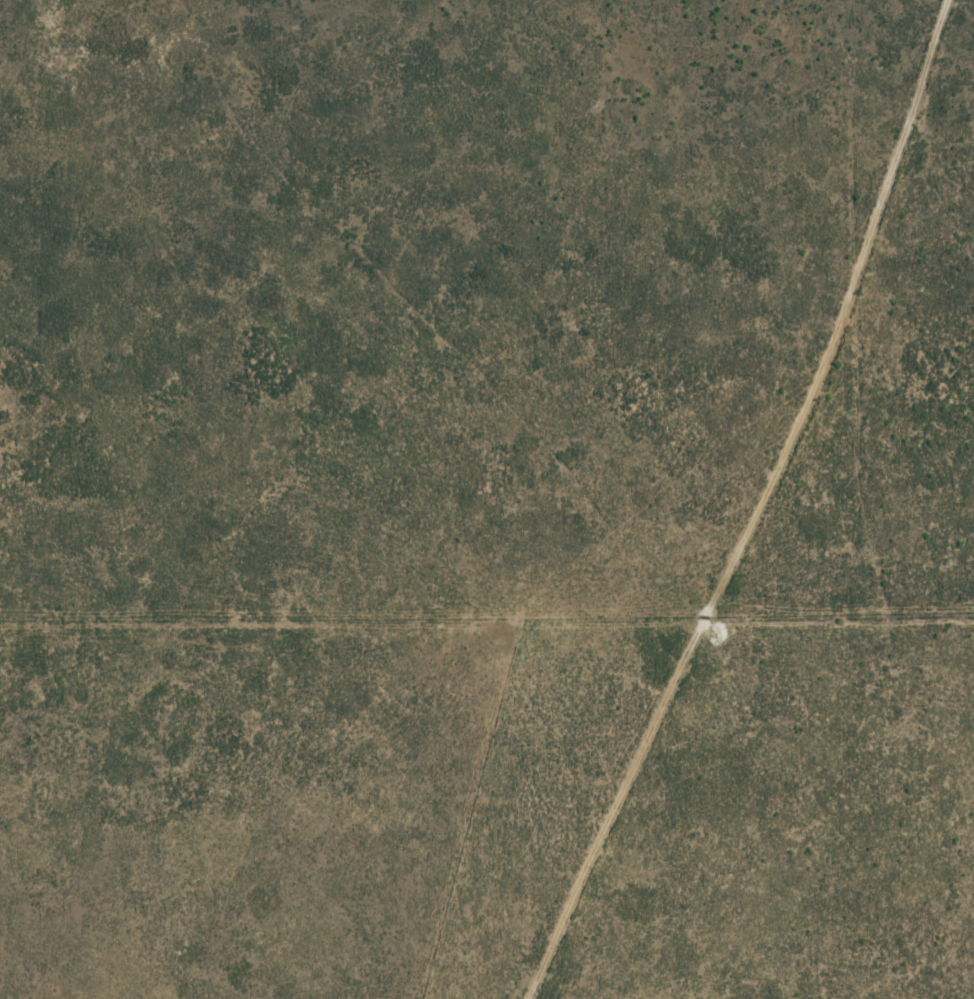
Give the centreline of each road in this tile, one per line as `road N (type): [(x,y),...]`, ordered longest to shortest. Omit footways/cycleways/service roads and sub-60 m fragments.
road 1 (residential): [(939,0),(873,107),(533,998)]

